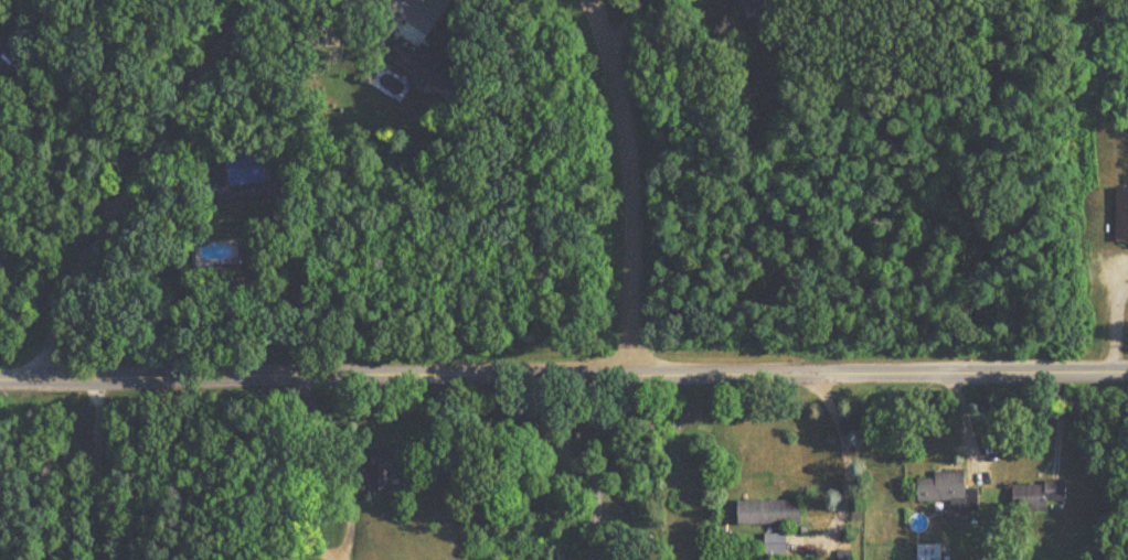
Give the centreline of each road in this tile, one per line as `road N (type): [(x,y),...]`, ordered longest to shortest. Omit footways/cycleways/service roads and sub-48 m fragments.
road 1 (residential): [(1127,371),(0,380)]
road 2 (residential): [(45,379),(121,223),(262,0)]
road 3 (residential): [(631,375),(630,172),(621,108),(588,0)]

